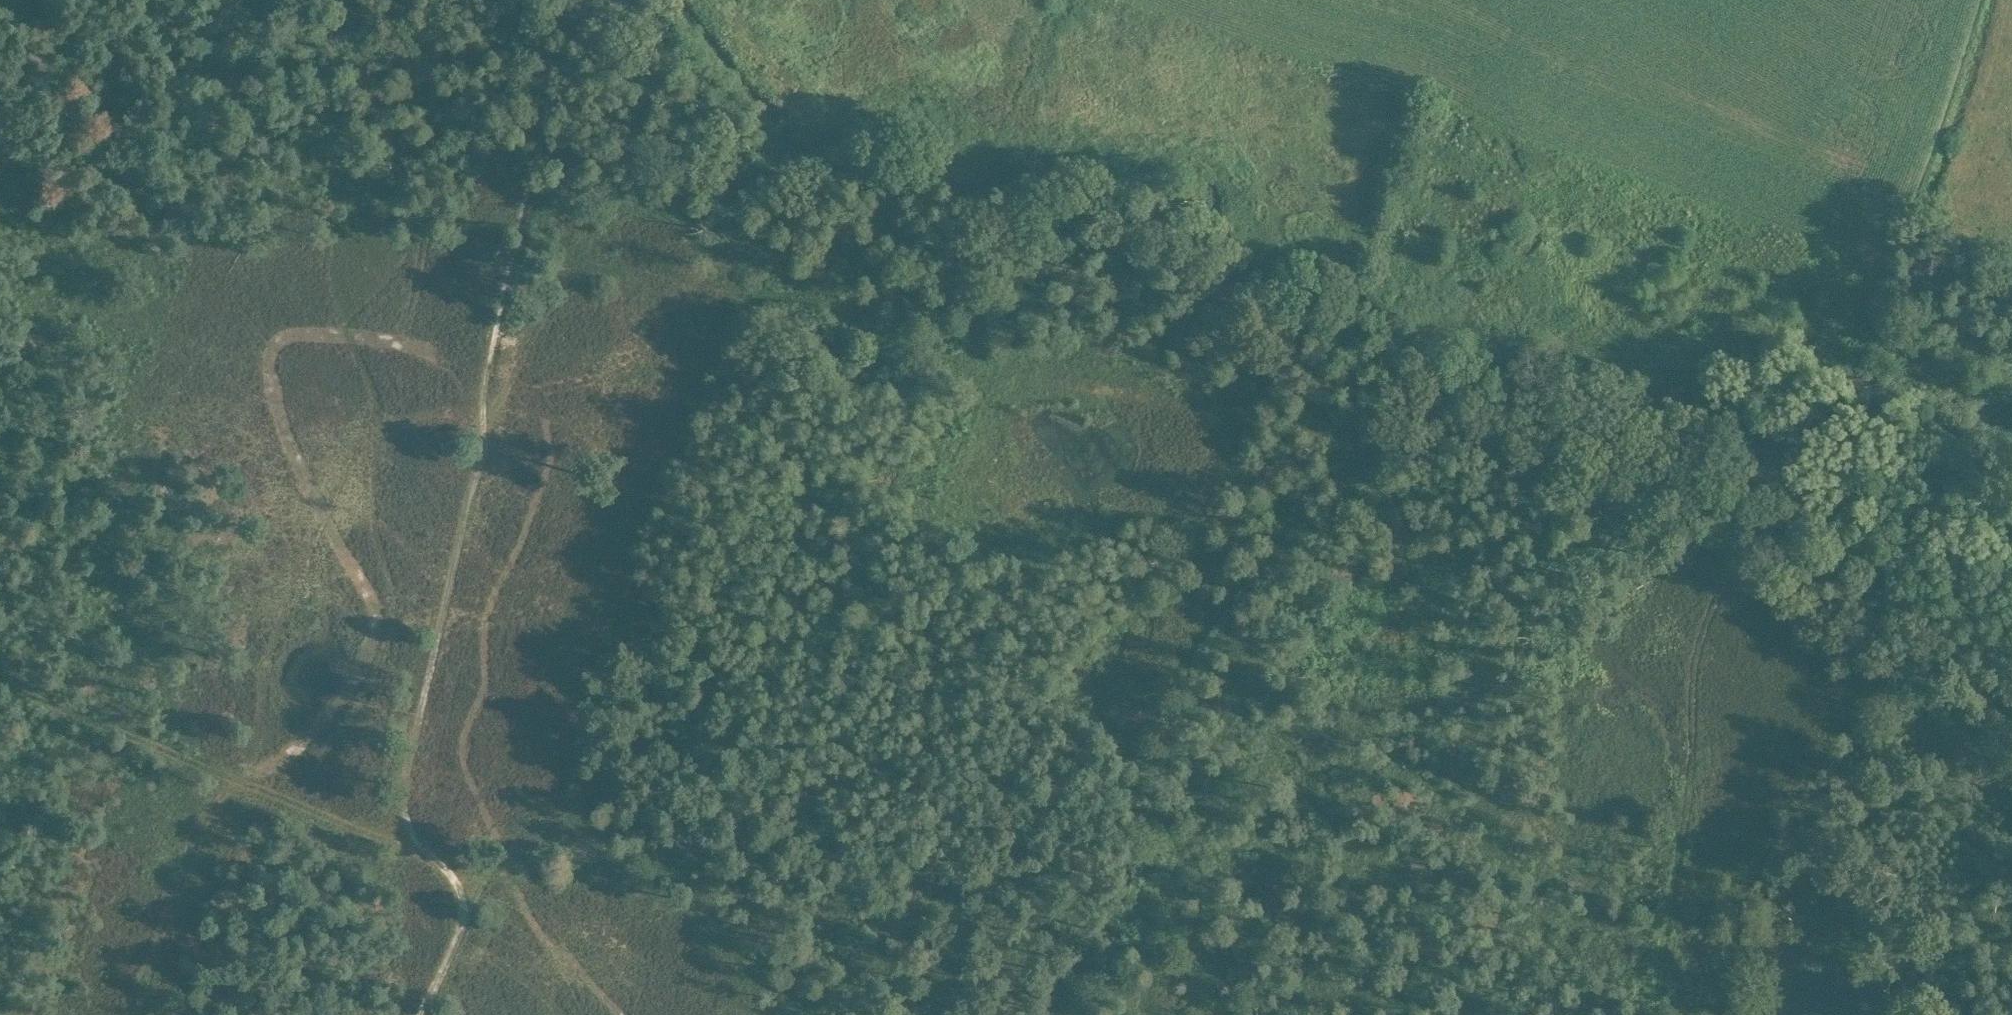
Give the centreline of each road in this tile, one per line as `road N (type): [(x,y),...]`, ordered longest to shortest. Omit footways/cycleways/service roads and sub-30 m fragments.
road 1 (track): [(1653,1014),(1687,817),(1685,671),(1697,597),(1727,555),(1780,548),(1813,555),(1913,657),(2011,719)]
road 2 (track): [(444,864),(266,793),(230,792),(209,816),(129,1014)]
road 3 (track): [(266,793),(0,686)]

